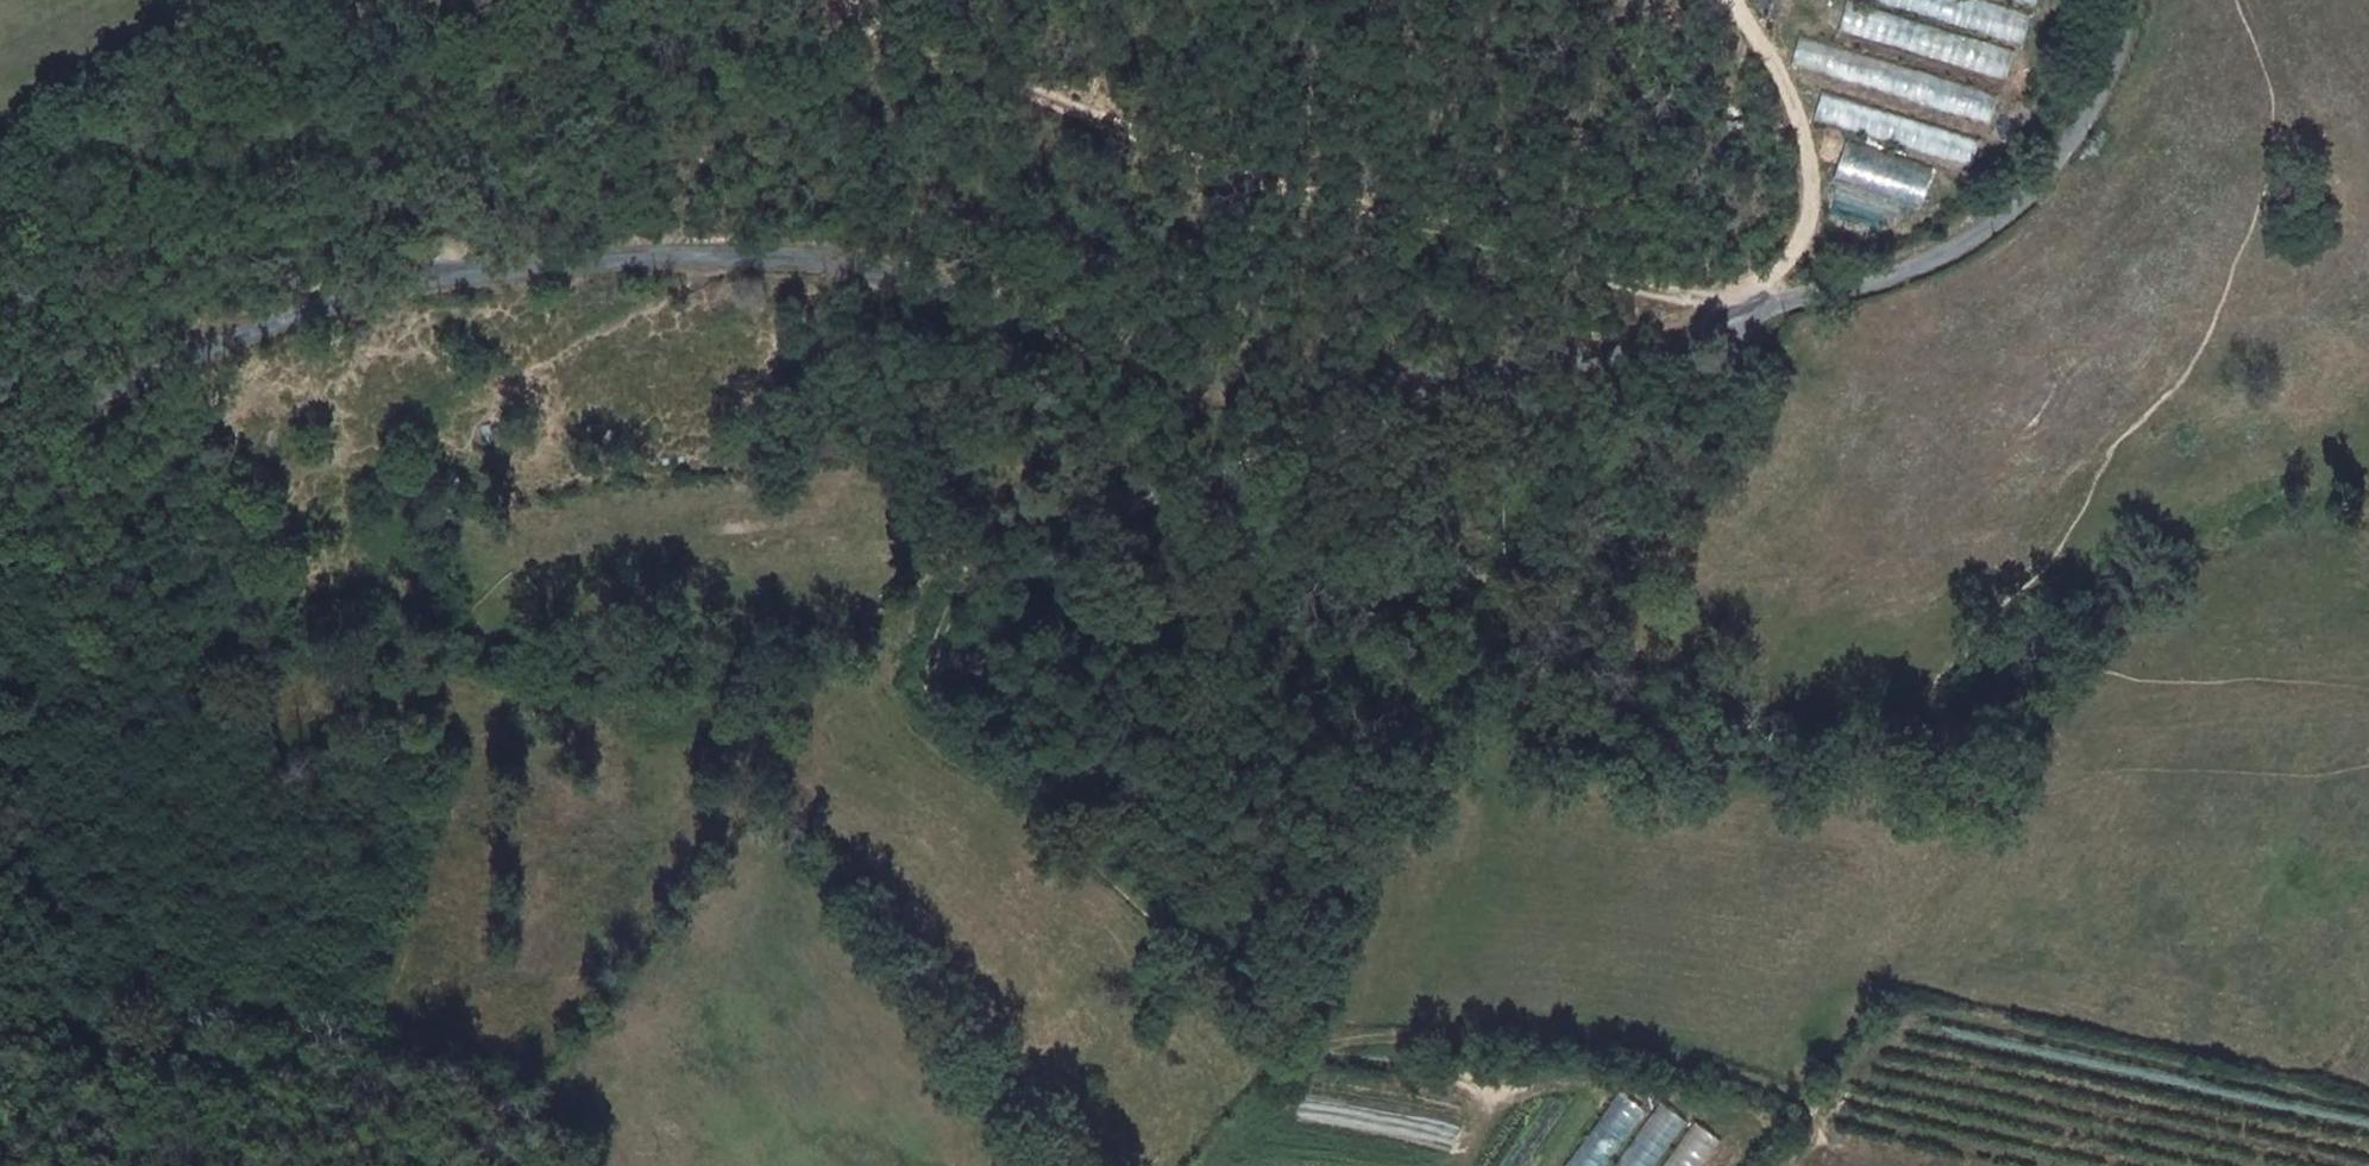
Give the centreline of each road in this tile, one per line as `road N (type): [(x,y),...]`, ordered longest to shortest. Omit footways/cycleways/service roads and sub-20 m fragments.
road 1 (unclassified): [(2127,0),(2090,111),(2057,164),(1986,237),(1871,290),(1787,306),(1676,345),(1460,386),(1302,402),(1222,386),(1064,329),(811,259),(637,255),(407,282),(0,444)]

